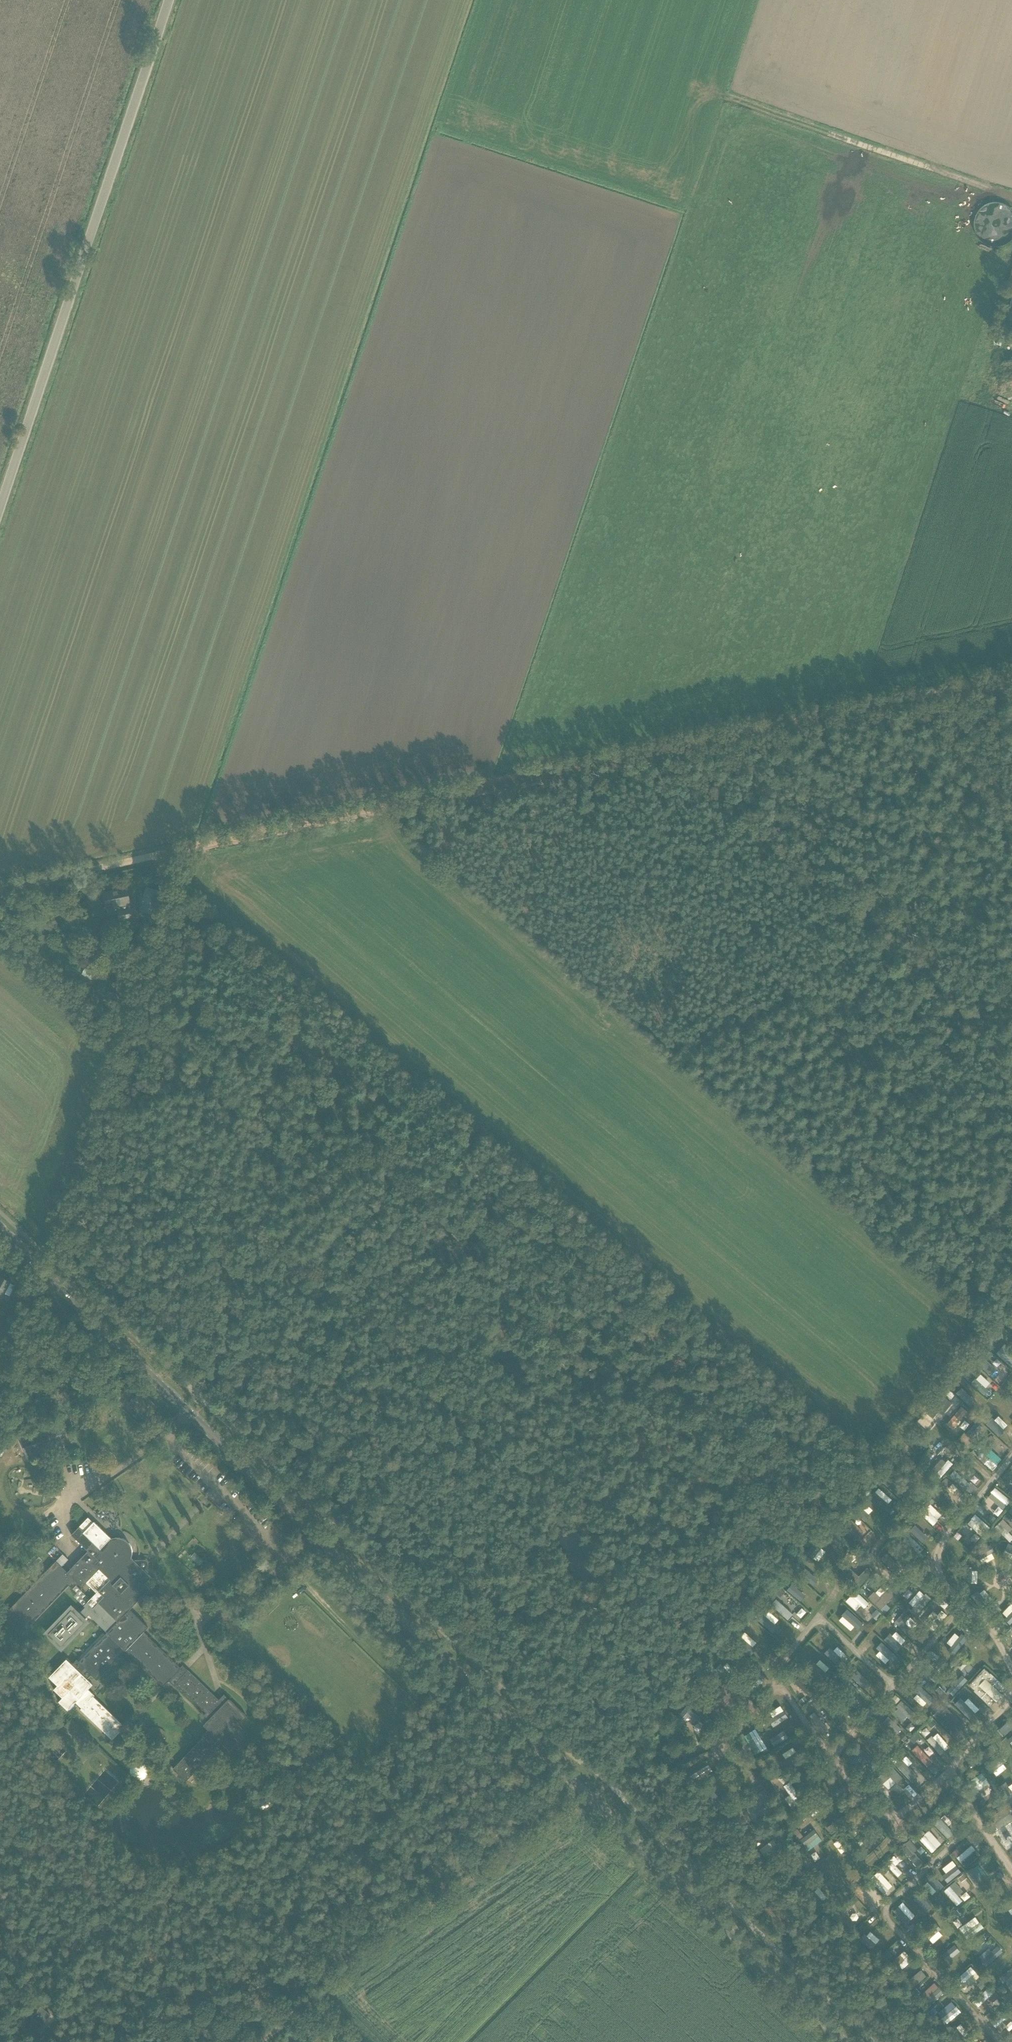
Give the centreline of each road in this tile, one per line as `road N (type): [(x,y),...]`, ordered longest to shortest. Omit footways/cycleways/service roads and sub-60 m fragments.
road 1 (tertiary): [(850,2041),(0,1231)]
road 2 (track): [(0,890),(1011,682)]
road 3 (unclassified): [(0,523),(173,0)]
road 4 (track): [(256,2041),(308,2007),(351,2041)]

